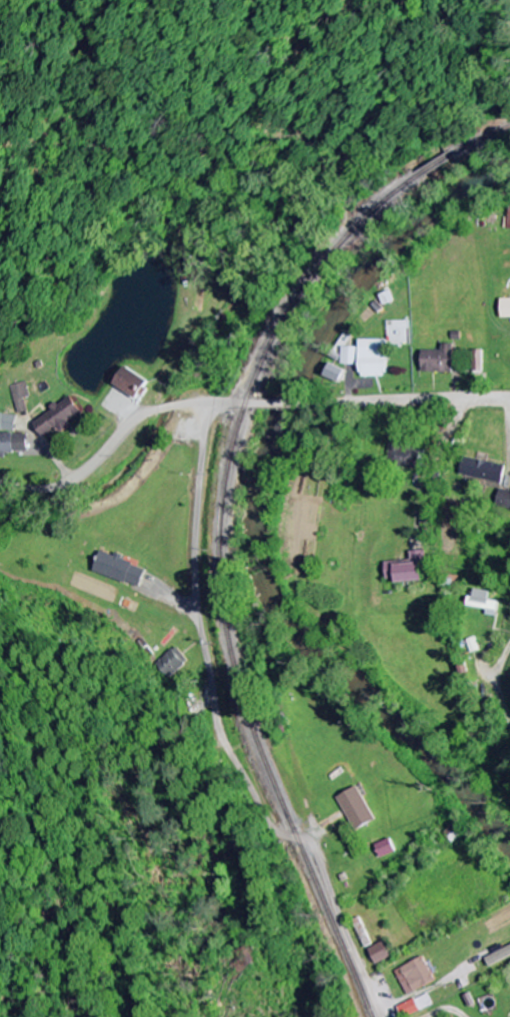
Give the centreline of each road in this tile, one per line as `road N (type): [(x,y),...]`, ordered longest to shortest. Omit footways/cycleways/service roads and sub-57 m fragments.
road 1 (residential): [(206,404),(195,580),(221,735),(274,830),(309,842),(318,856),(384,1016)]
road 2 (residential): [(293,404),(158,409),(69,480),(41,488),(0,484)]
road 3 (residential): [(509,399),(293,404)]

